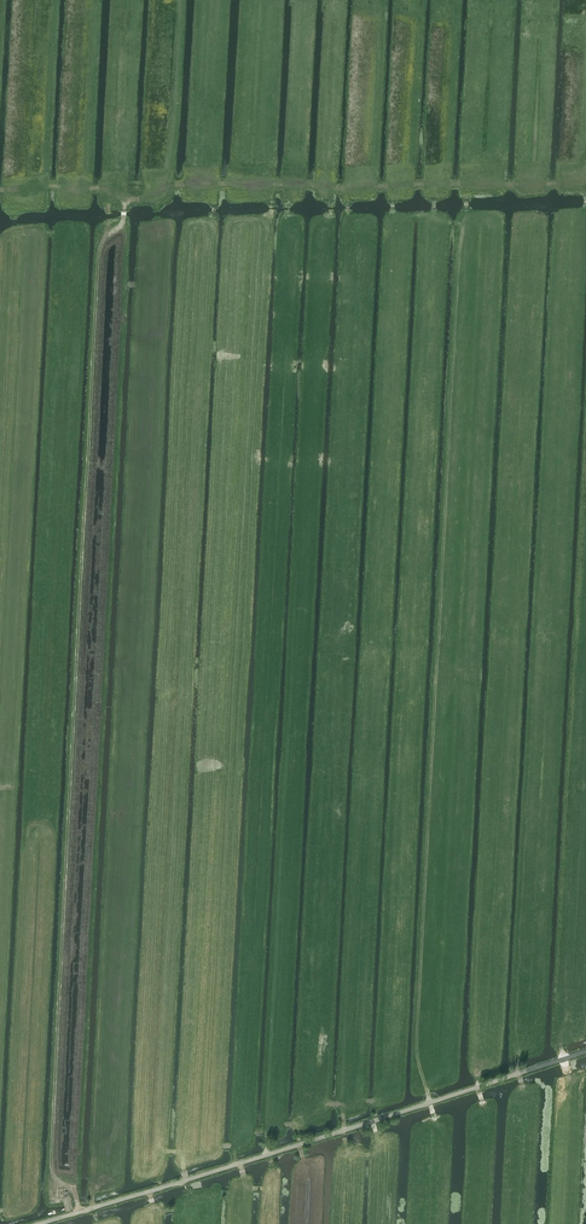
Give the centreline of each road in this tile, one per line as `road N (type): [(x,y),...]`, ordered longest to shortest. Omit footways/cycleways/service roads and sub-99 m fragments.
road 1 (track): [(75,1211),(50,1162),(107,197),(65,187),(0,189)]
road 2 (track): [(434,1117),(415,1050),(464,229),(422,215),(393,216),(398,119)]
road 3 (unclassified): [(33,1223),(585,1052)]

